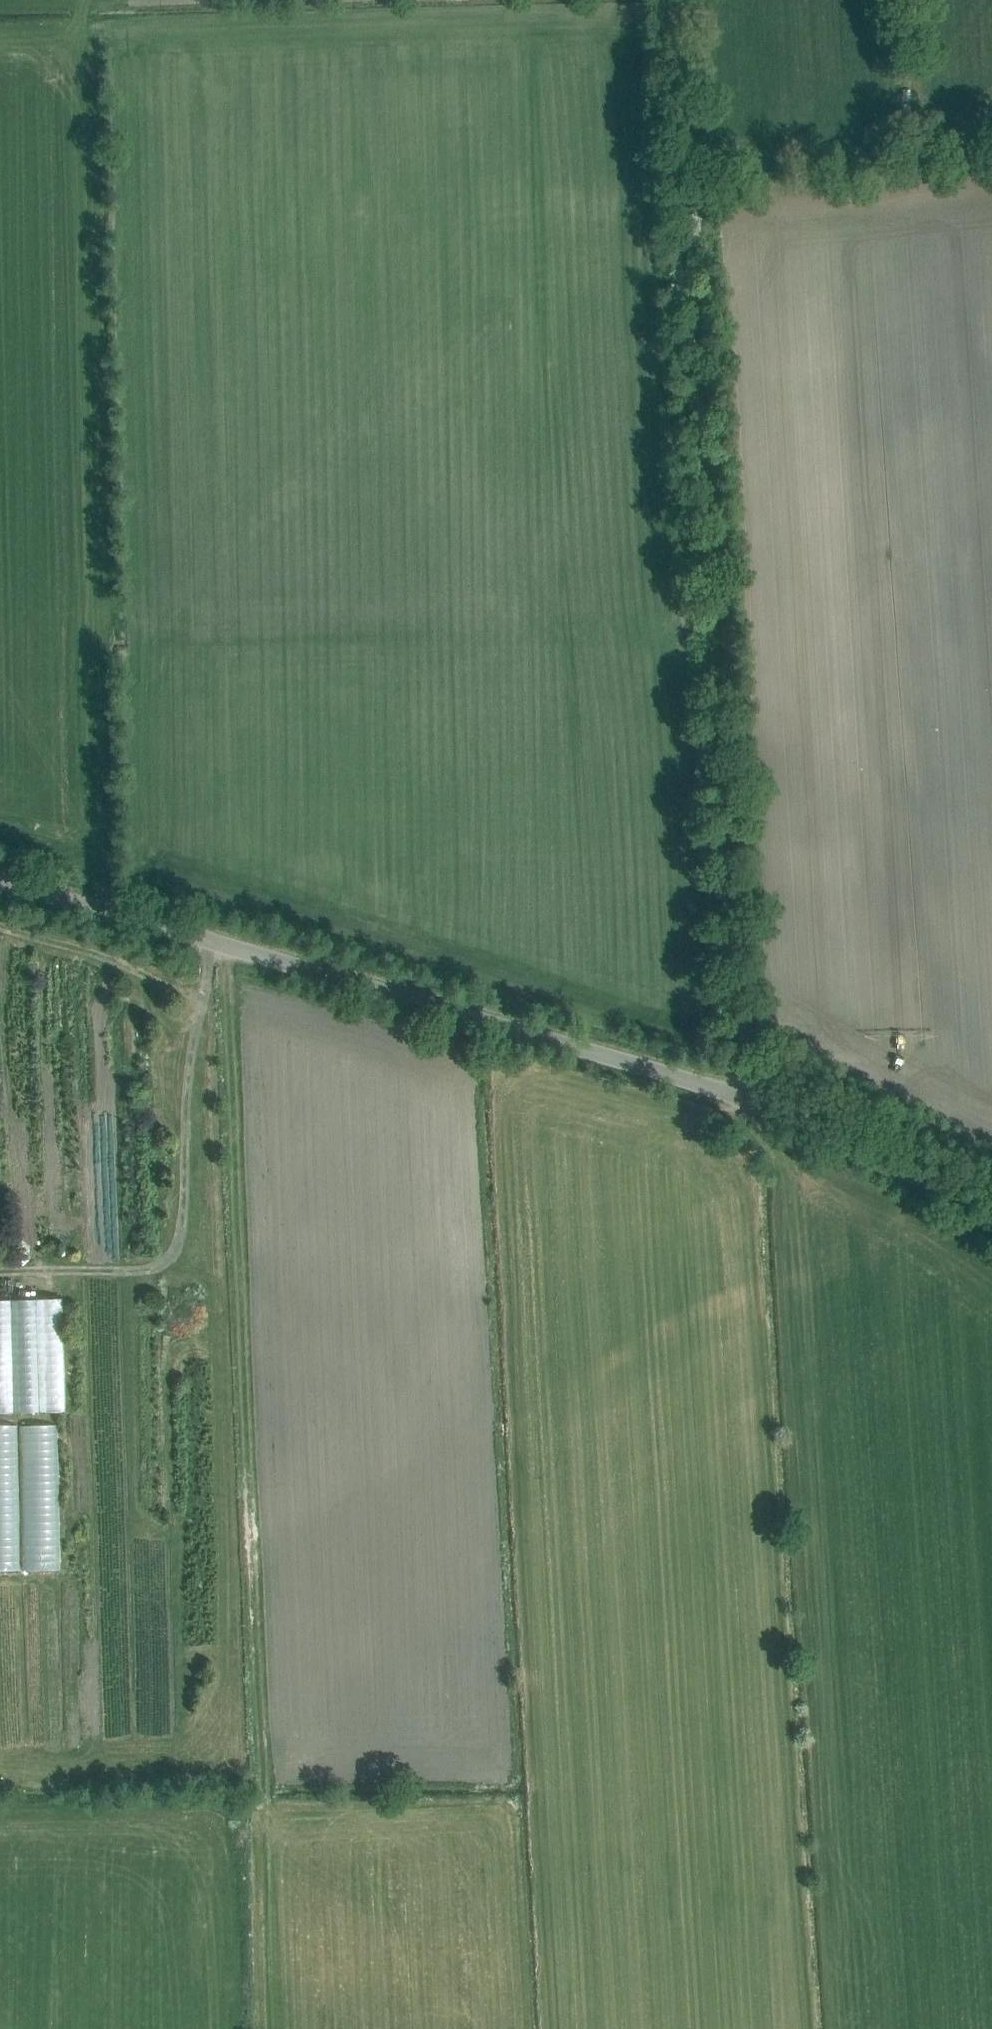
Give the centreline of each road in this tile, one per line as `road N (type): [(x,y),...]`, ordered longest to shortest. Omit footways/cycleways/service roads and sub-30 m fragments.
road 1 (track): [(741,1097),(679,0)]
road 2 (tertiary): [(991,1220),(866,1149),(741,1097),(0,879)]

